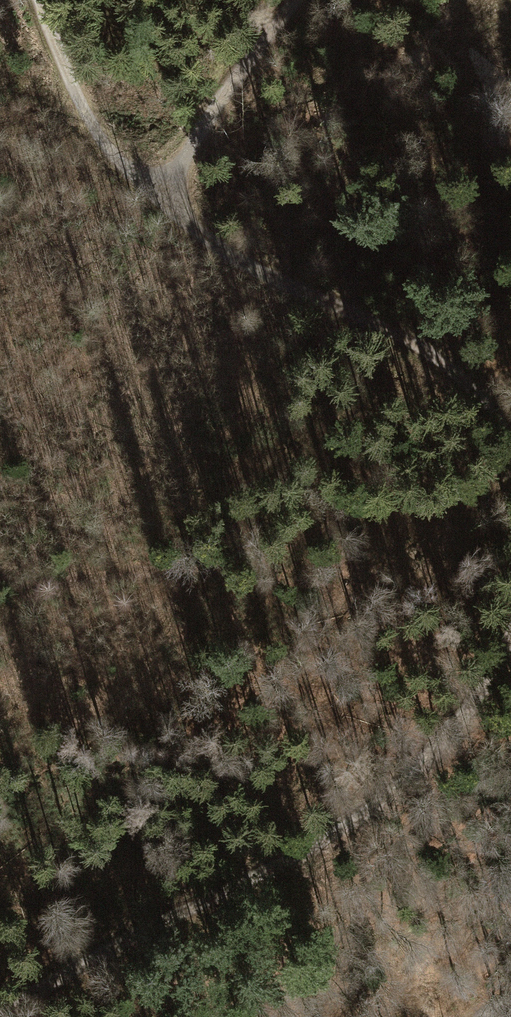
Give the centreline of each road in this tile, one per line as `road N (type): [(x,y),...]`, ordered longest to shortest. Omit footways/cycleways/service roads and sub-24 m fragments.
road 1 (track): [(42,0),(65,67),(110,146),(217,255),(402,331),(464,366),(500,422),(510,471)]
road 2 (track): [(510,591),(411,777),(303,851),(0,1008)]
road 3 (track): [(297,0),(157,193)]
road 4 (track): [(0,566),(196,559)]

